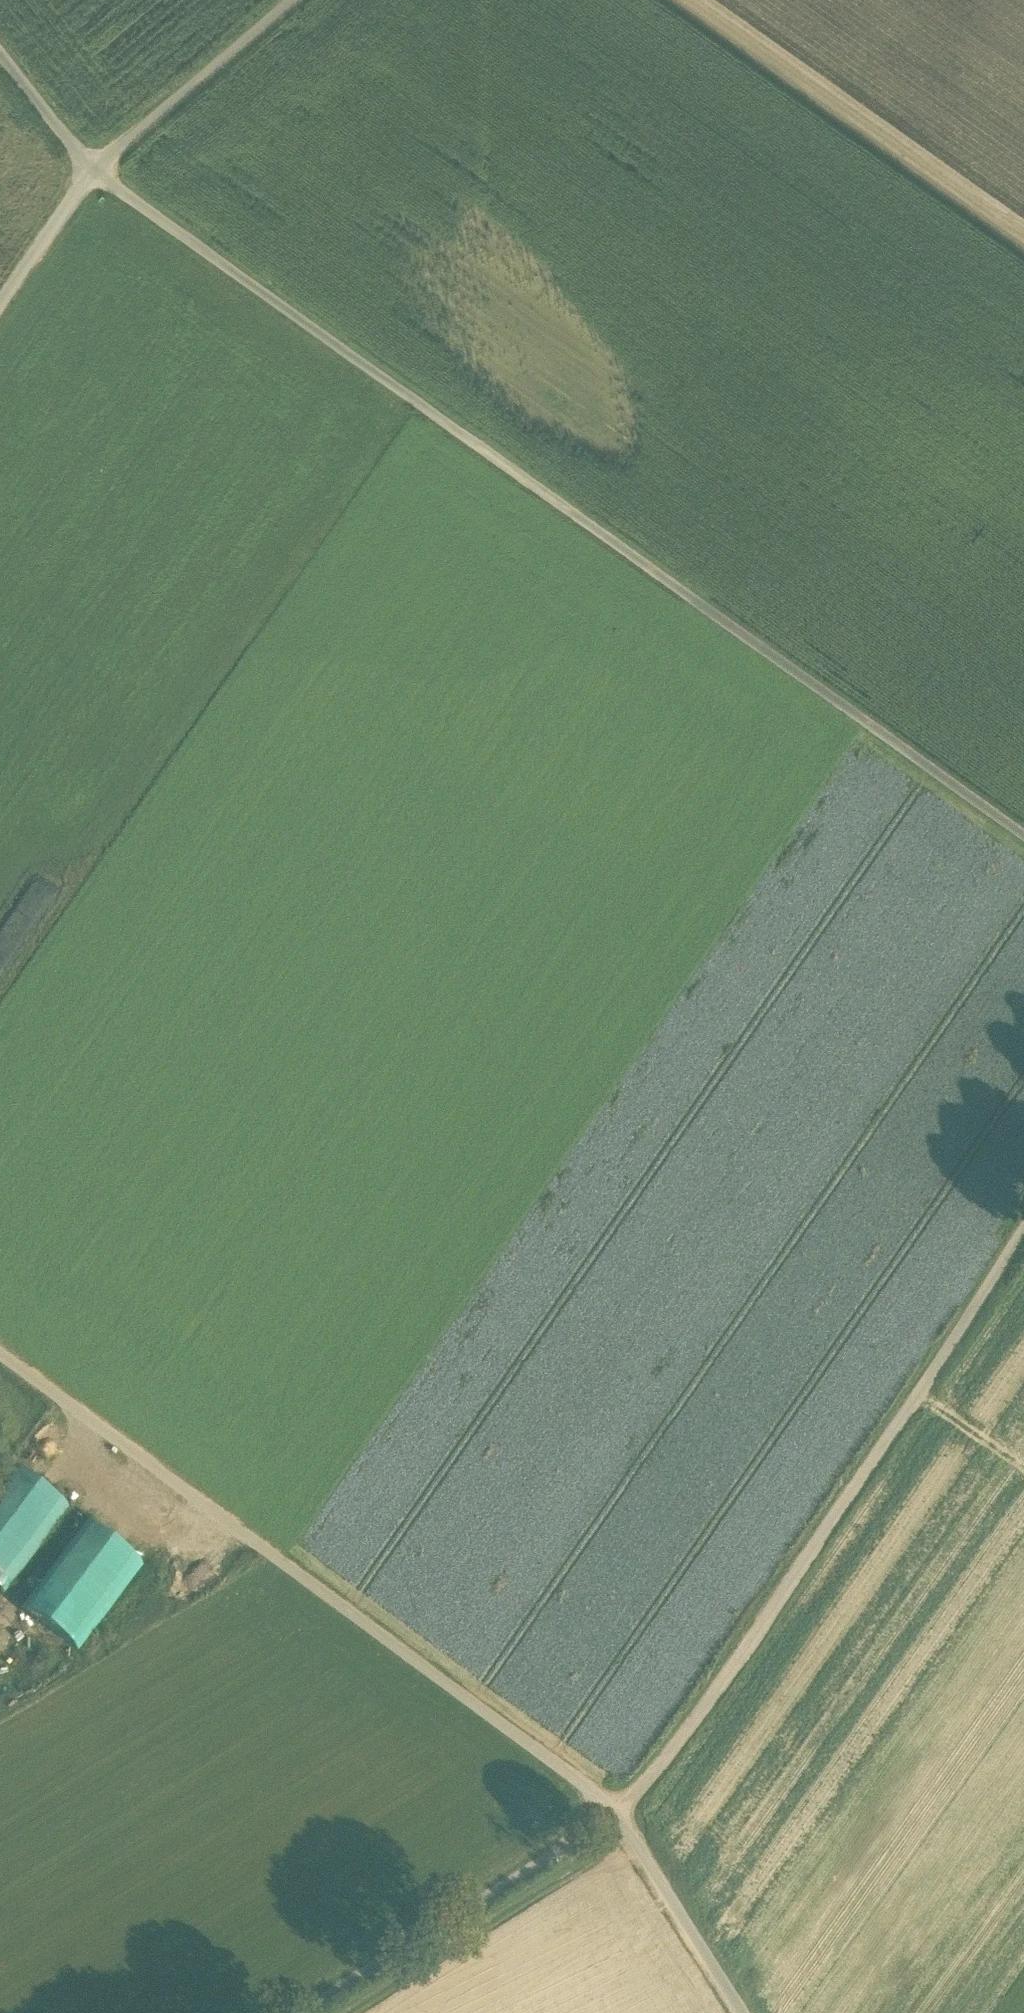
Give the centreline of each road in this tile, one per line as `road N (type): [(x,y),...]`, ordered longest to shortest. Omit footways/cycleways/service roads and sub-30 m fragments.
road 1 (track): [(1023,835),(88,171),(287,0)]
road 2 (track): [(617,1818),(0,1356)]
road 3 (track): [(617,1818),(1023,1236)]
road 4 (track): [(305,2012),(617,1818)]
road 5 (track): [(739,2012),(617,1818)]
road 6 (unclassified): [(88,171),(0,299)]
road 7 (residential): [(88,171),(0,55)]

